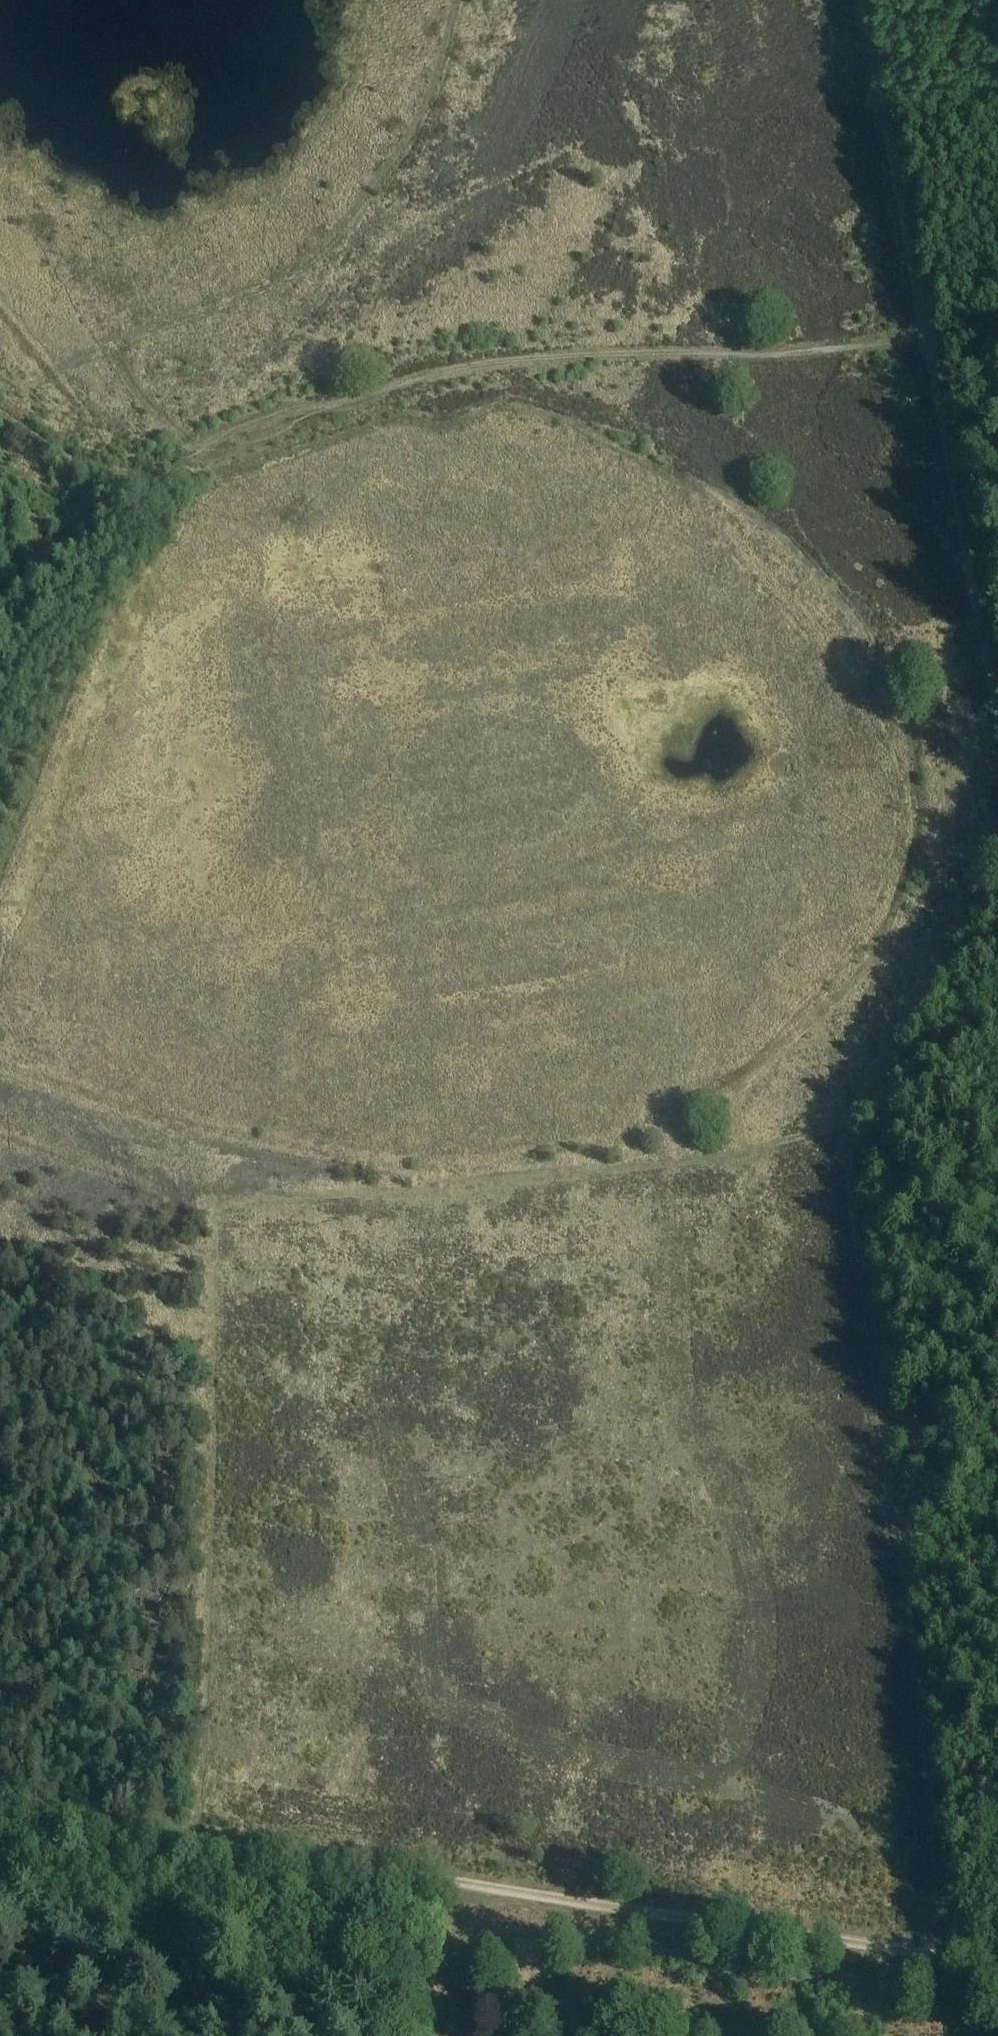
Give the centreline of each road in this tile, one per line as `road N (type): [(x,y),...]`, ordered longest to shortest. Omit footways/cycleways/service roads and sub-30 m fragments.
road 1 (track): [(0,1814),(997,1966)]
road 2 (track): [(868,0),(997,698)]

